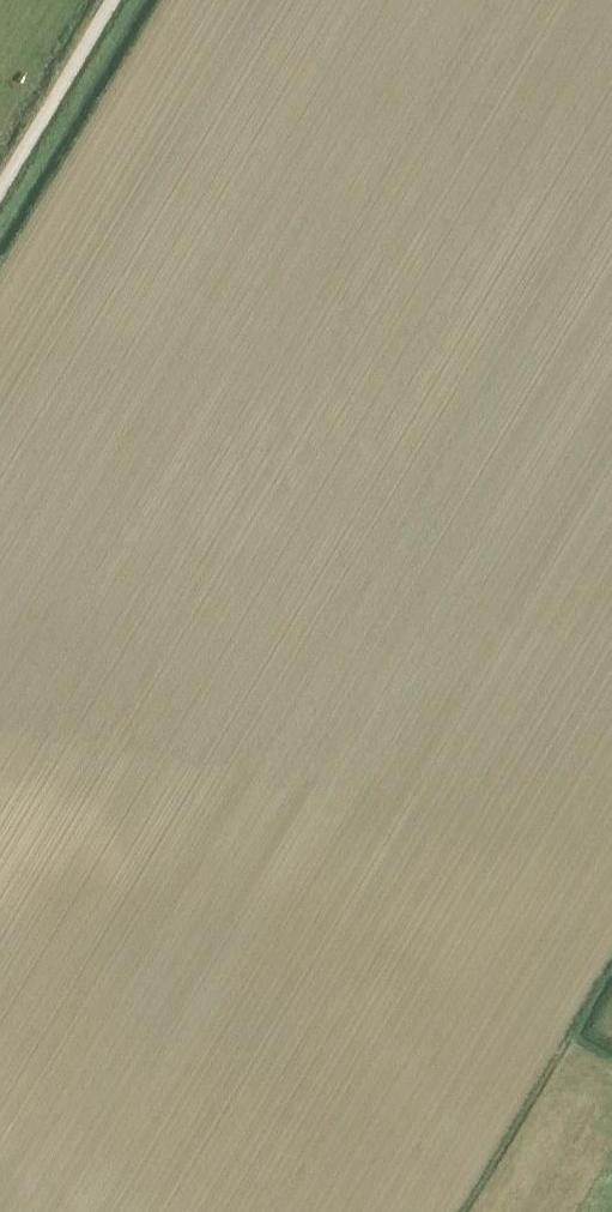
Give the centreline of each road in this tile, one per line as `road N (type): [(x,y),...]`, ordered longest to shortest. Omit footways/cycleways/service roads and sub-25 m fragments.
road 1 (track): [(0,185),(109,0)]

